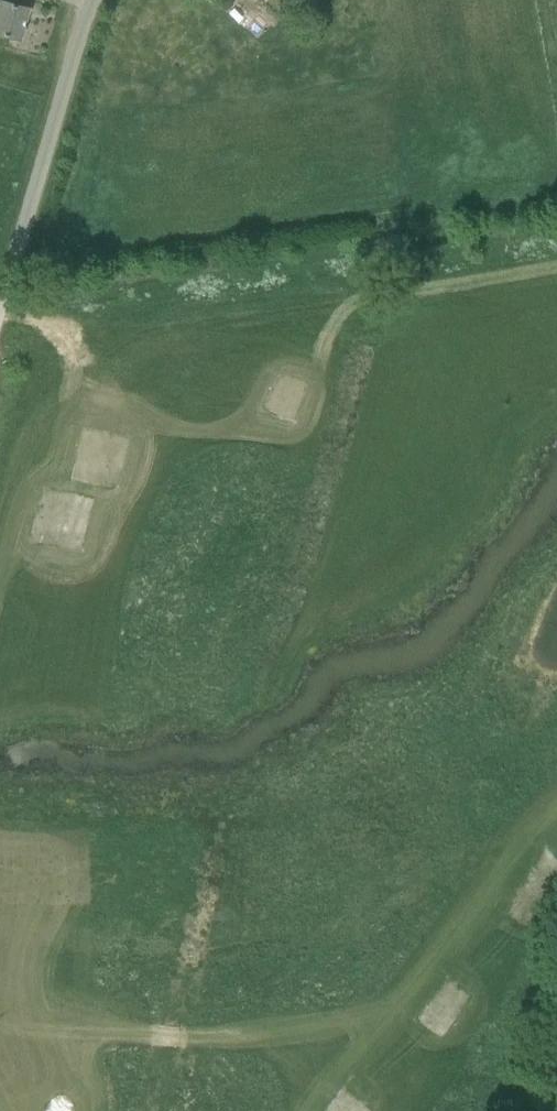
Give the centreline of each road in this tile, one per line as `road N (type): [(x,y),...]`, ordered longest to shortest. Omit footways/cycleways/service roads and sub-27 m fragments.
road 1 (unclassified): [(0,304),(94,0)]

